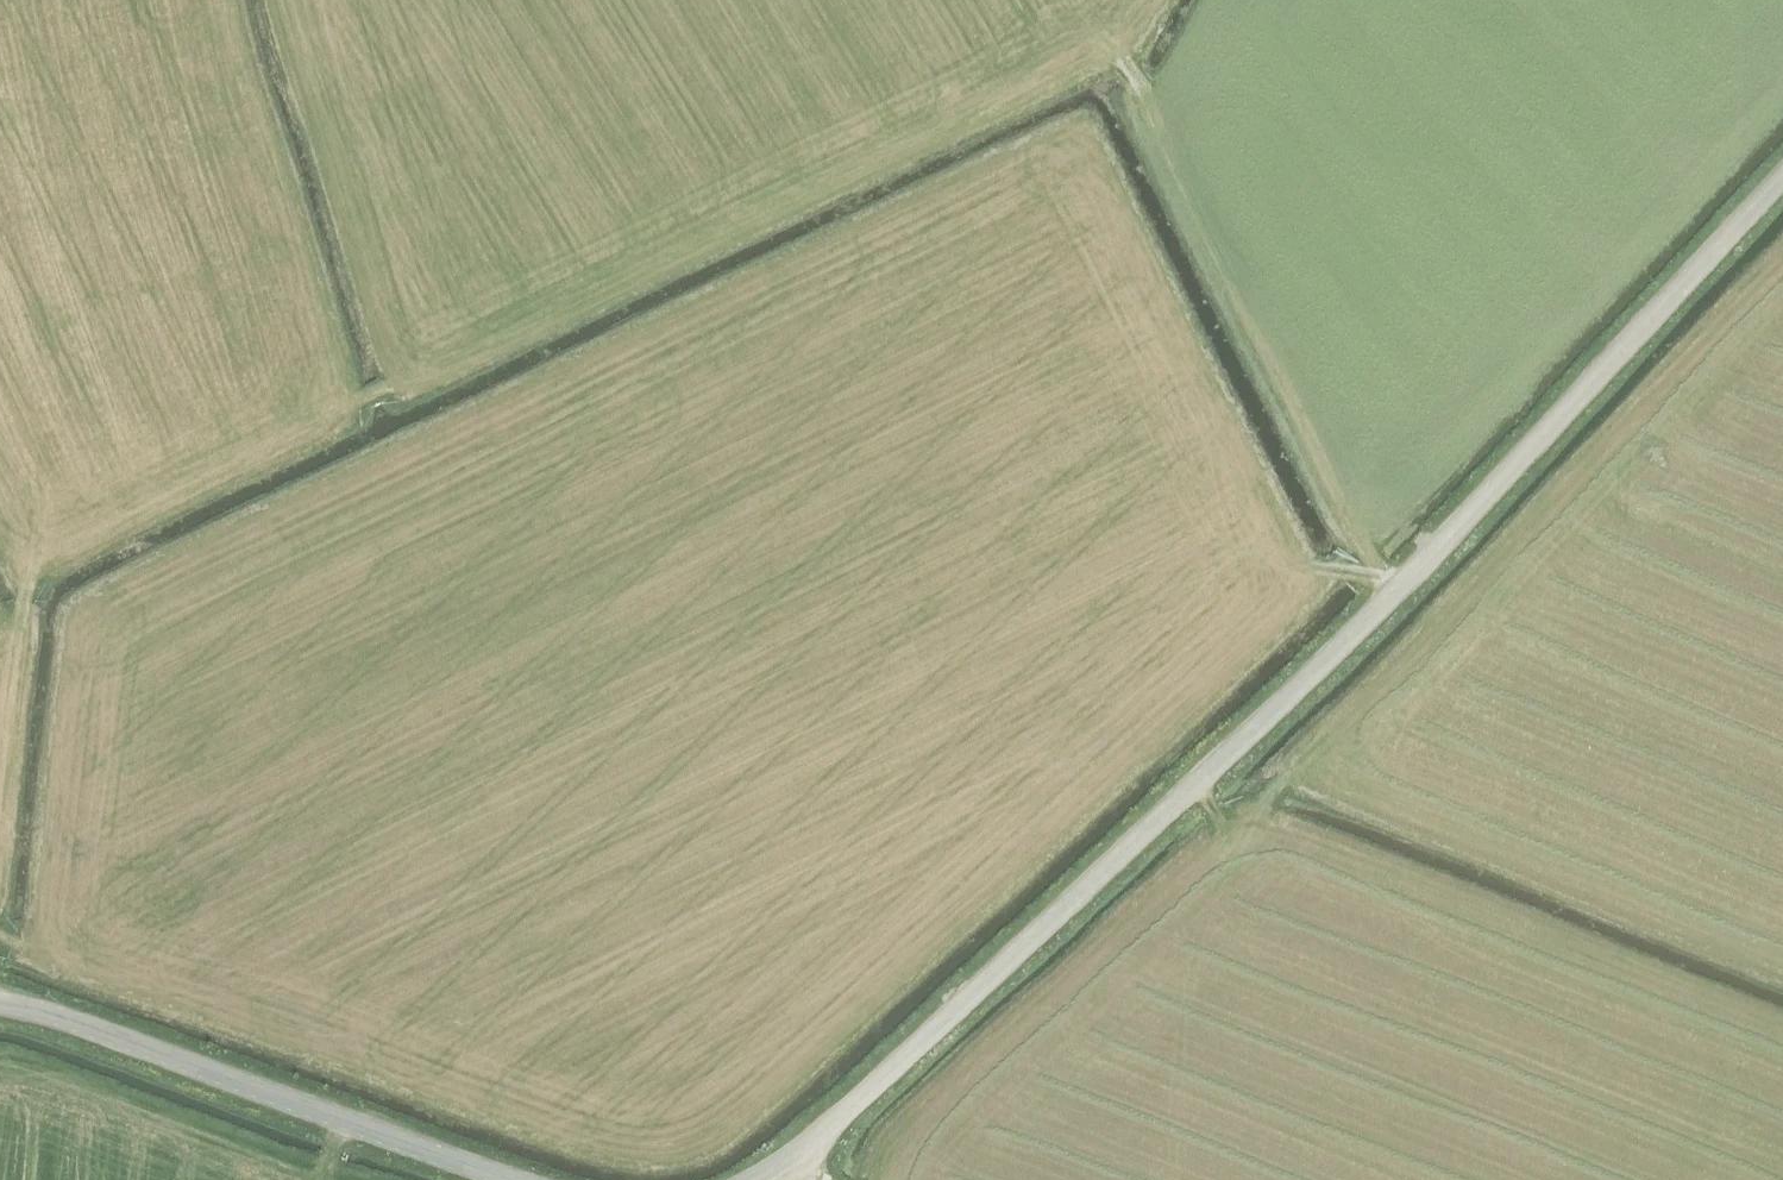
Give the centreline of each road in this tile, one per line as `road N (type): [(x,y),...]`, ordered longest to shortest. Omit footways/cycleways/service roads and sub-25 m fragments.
road 1 (tertiary): [(756,1179),(845,1115),(1374,614),(1782,180)]
road 2 (tertiary): [(0,1002),(517,1179)]

